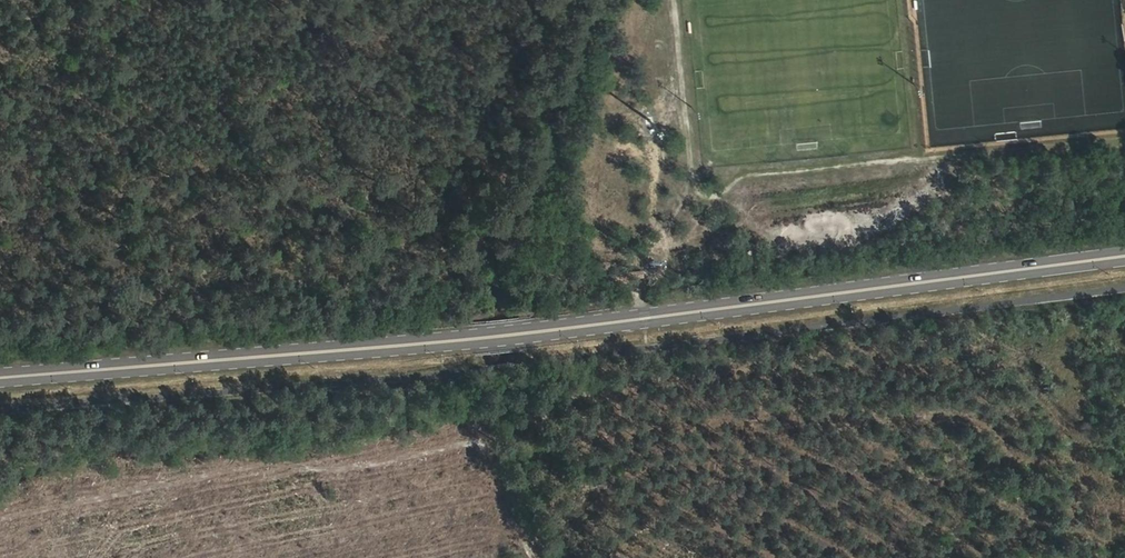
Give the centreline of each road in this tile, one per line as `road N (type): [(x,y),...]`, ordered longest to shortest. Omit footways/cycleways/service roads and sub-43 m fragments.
road 1 (primary): [(1124,256),(471,340),(0,378)]
road 2 (track): [(497,226),(539,239),(573,215),(598,105),(674,121),(677,150),(649,193),(652,217),(668,240),(736,225),(789,242),(890,224),(979,153),(1124,133)]
road 3 (track): [(497,226),(490,266),(192,322),(0,333)]

